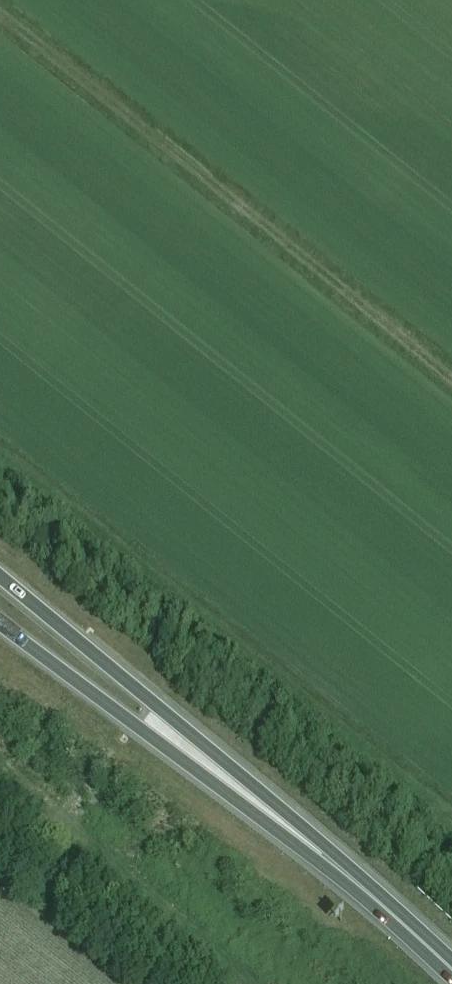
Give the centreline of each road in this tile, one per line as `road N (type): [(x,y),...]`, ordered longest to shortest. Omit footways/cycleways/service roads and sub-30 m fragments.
road 1 (trunk): [(451,972),(252,790),(0,580)]

